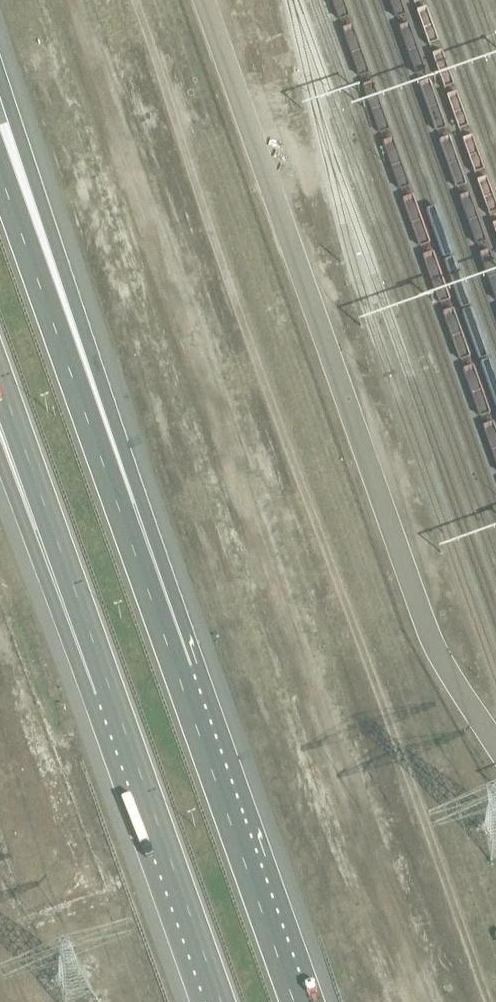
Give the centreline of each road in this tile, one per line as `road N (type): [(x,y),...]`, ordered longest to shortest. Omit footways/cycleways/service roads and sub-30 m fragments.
road 1 (trunk): [(176,669),(139,493),(0,80)]
road 2 (trunk): [(176,669),(0,174)]
road 3 (trunk): [(294,1001),(176,669)]
road 4 (trunk): [(109,689),(217,1001)]
road 5 (trunk): [(0,384),(109,689)]
road 6 (trunk): [(0,459),(66,634),(109,689)]

